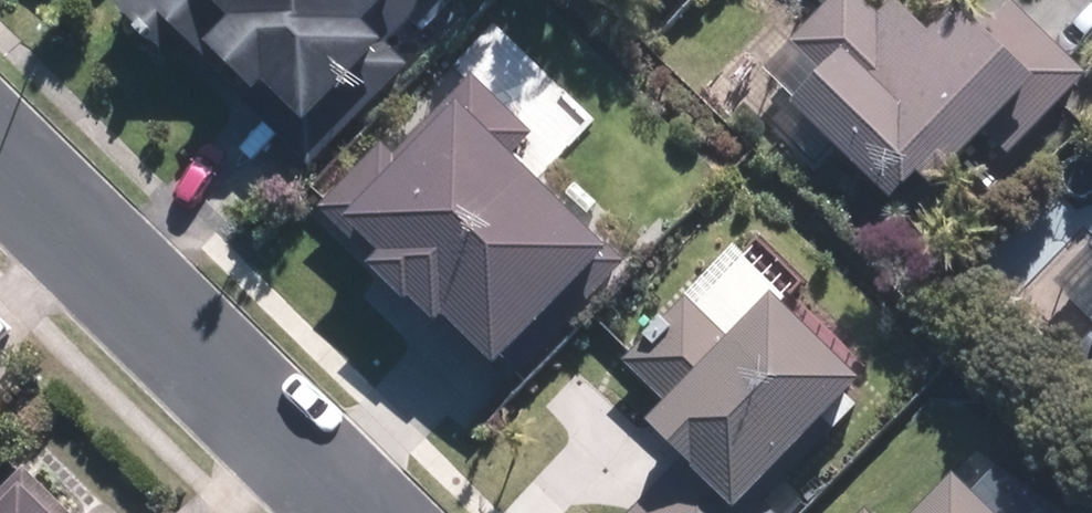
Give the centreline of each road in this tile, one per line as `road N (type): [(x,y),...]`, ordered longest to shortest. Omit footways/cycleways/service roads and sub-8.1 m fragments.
road 1 (residential): [(362,512),(0,146)]

